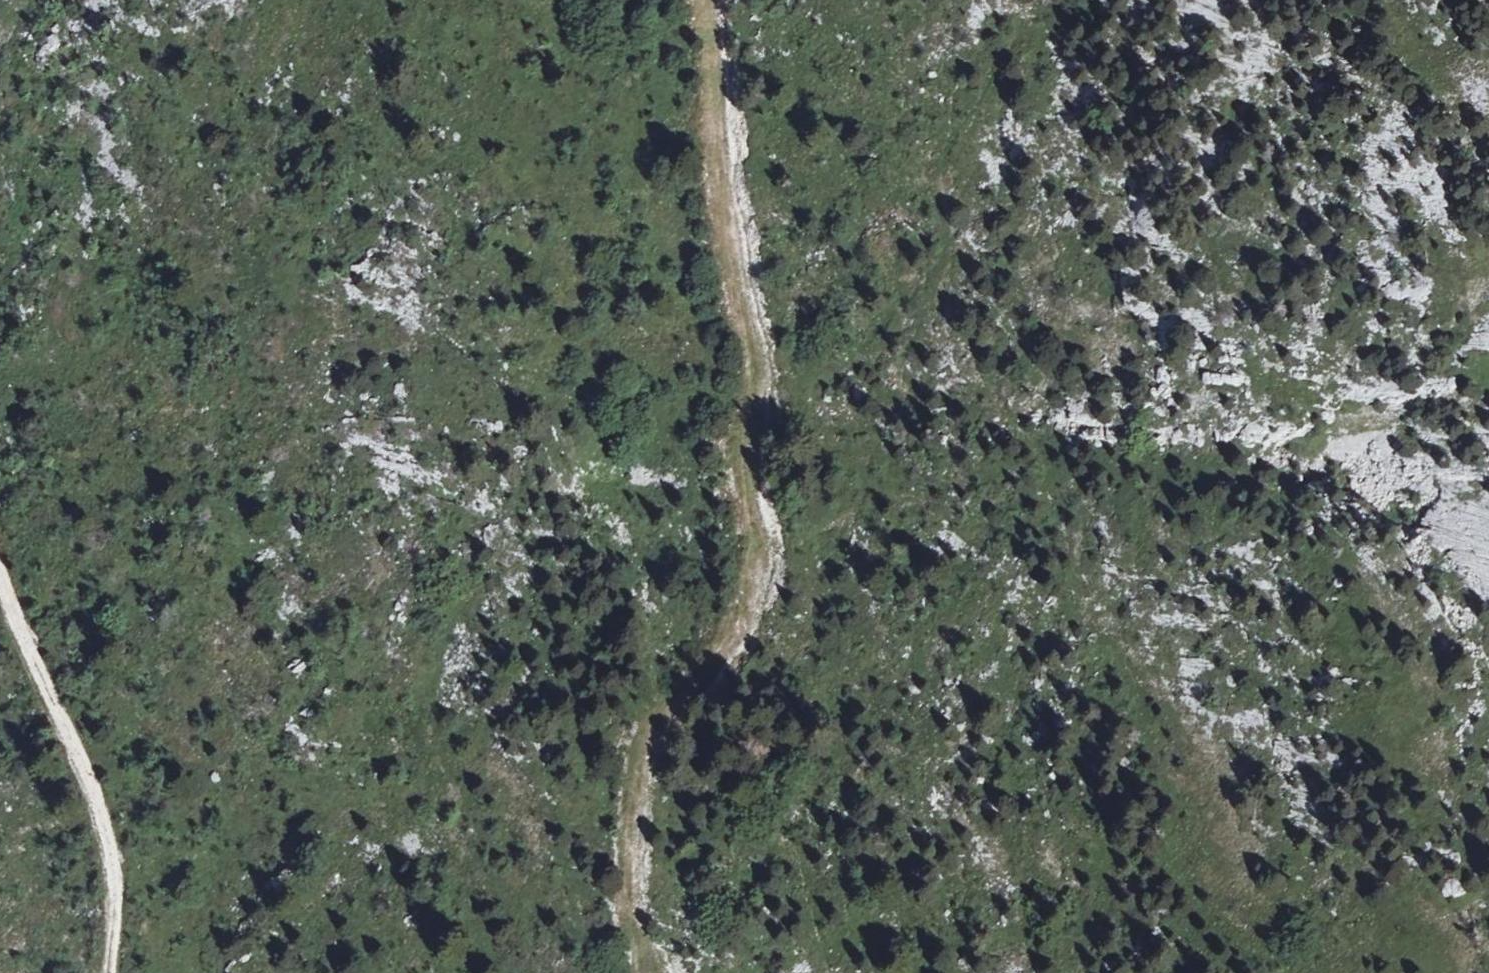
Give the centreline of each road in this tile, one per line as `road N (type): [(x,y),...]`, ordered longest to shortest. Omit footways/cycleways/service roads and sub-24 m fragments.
road 1 (track): [(646,972),(628,909),(642,749),(735,644),(757,598),(761,526),(748,437),(758,385),(722,154),(708,0)]
road 2 (track): [(0,584),(96,805),(109,972)]

